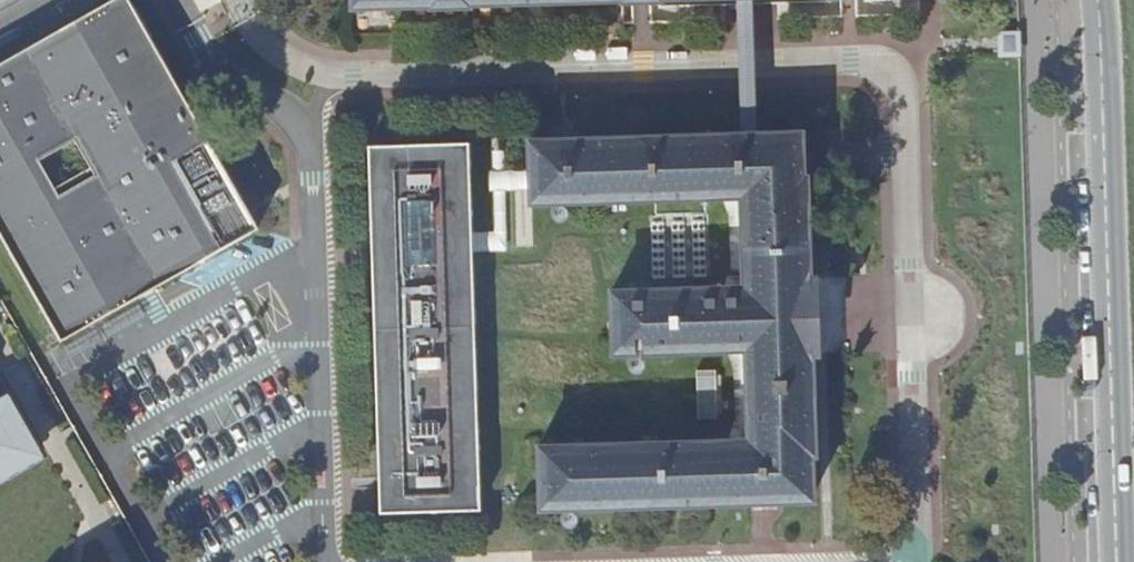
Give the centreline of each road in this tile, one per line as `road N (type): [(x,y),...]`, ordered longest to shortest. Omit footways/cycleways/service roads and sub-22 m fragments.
road 1 (primary): [(1099,0),(1119,561)]

